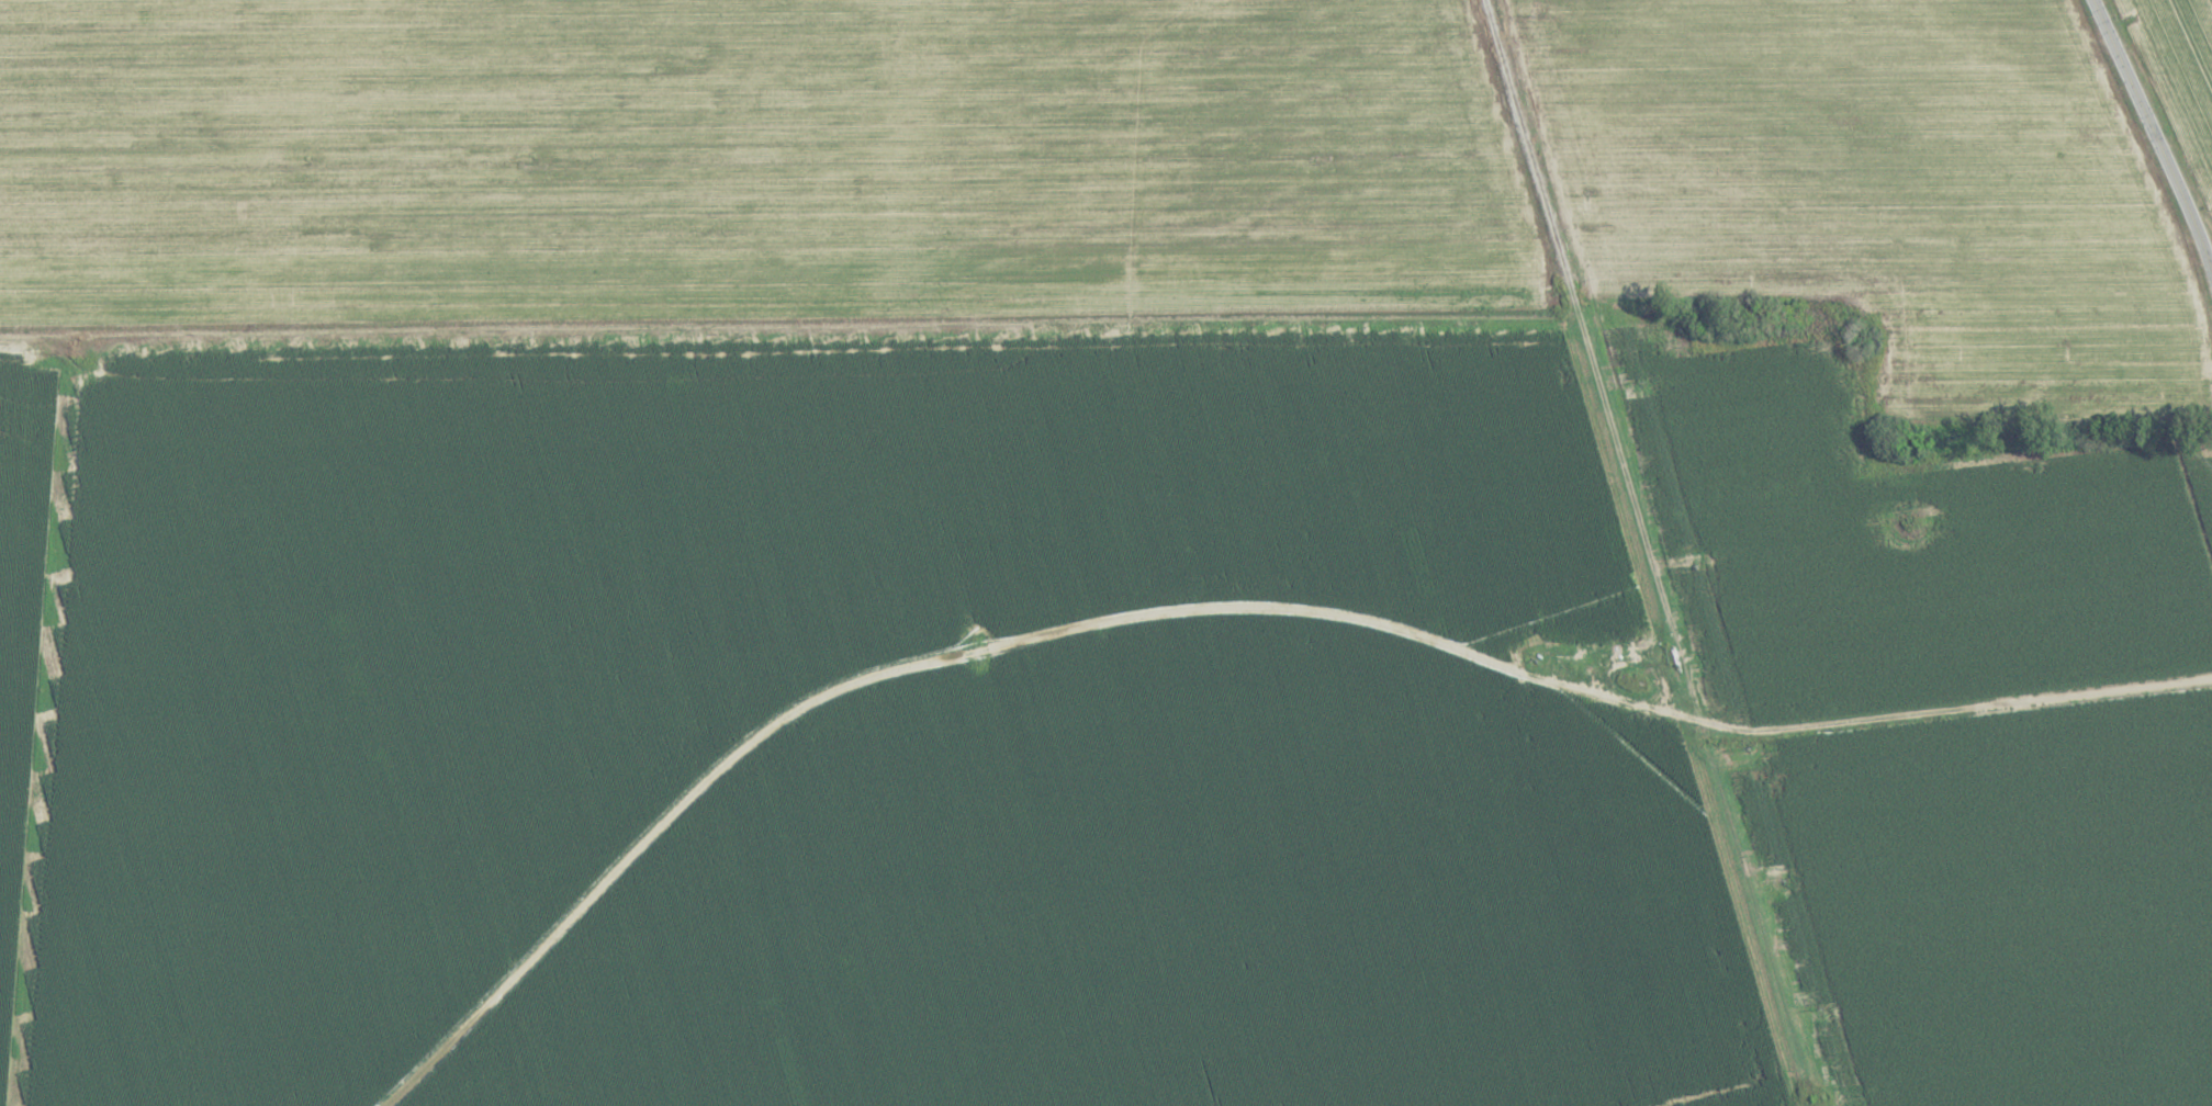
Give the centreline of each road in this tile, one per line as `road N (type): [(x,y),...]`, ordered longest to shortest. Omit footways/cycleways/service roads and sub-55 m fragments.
road 1 (residential): [(2211,678),(1740,737),(1610,696),(1514,678),(1451,641),(1290,609),(1105,628),(944,661),(831,701),(718,771),(396,1105)]
road 2 (track): [(1542,315),(464,326),(0,340)]
road 3 (secondary): [(2211,273),(2091,0)]

